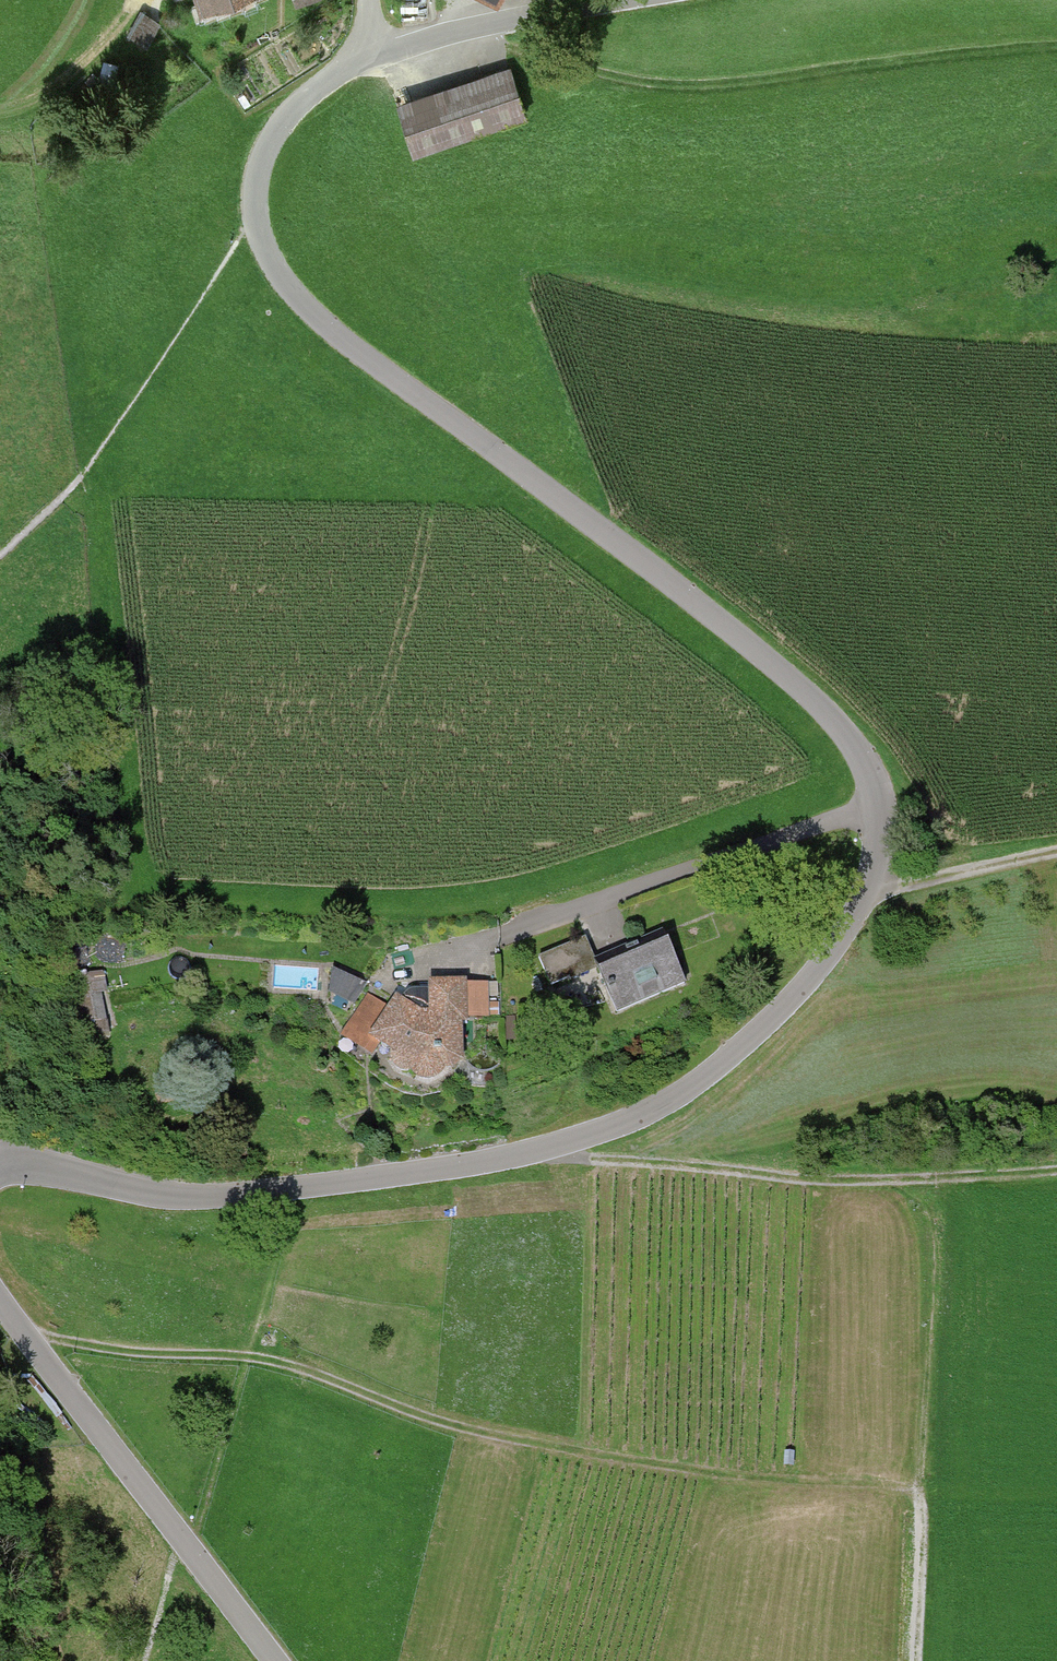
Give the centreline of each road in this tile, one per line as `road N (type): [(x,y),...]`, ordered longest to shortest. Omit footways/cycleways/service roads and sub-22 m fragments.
road 1 (unclassified): [(0,1165),(195,1197),(446,1169),(619,1125),(683,1094),(733,1055),(834,948),(867,893),(878,858),(878,808),(861,758),(829,715),(318,320),(289,291),(253,217),(266,144),(325,81),(437,37),(621,0)]
road 2 (track): [(20,1331),(67,1345),(282,1364),(407,1415),(546,1449),(705,1475),(871,1485),(917,1497)]
road 3 (track): [(911,1660),(933,1250),(926,1199),(910,1179),(810,1181),(529,1152)]
road 4 (track): [(1056,49),(915,58),(744,82),(632,79),(506,45),(493,25)]
road 5 (unclassified): [(268,1660),(0,1304)]
road 6 (track): [(878,808),(493,943)]
road 7 (track): [(867,893),(1056,853)]
road 8 (track): [(910,1179),(1056,1171)]

